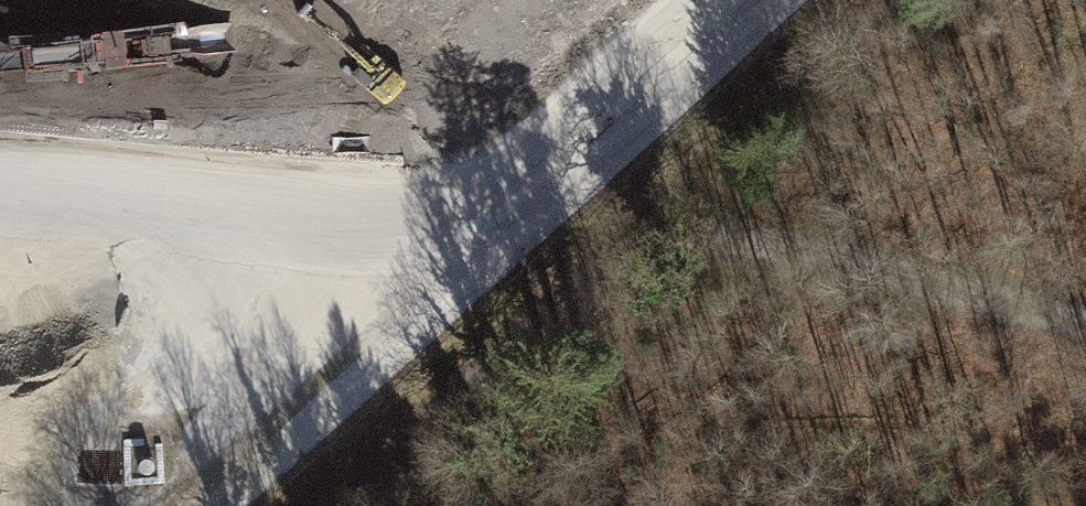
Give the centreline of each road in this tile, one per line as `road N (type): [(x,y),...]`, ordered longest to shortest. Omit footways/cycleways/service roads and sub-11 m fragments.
road 1 (track): [(664,0),(388,234),(0,182)]
road 2 (track): [(331,505),(883,0)]
road 3 (track): [(664,200),(1085,319)]

